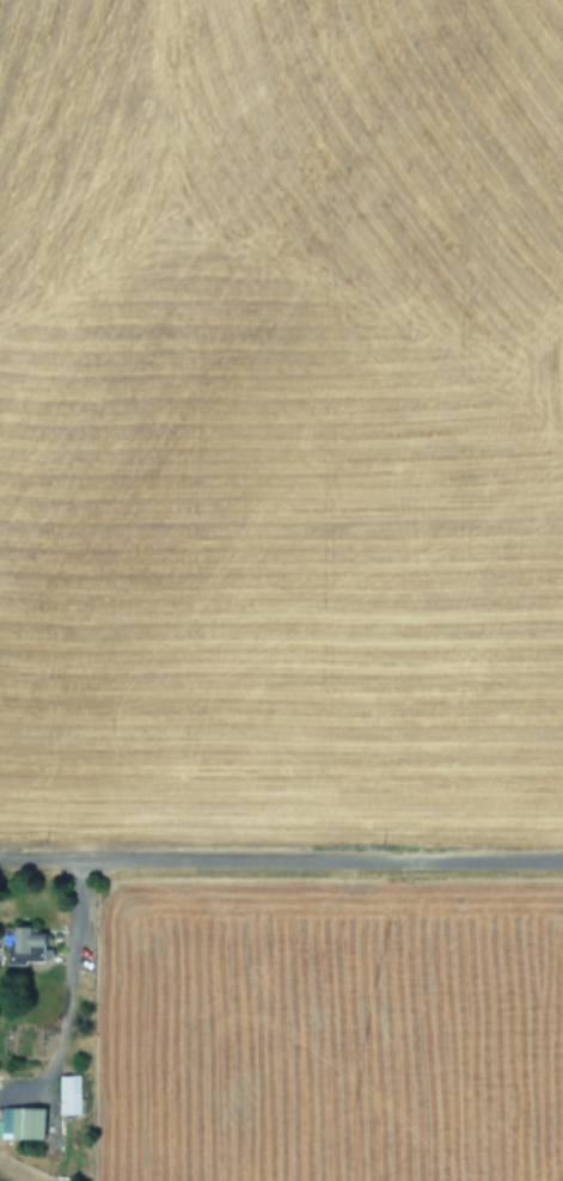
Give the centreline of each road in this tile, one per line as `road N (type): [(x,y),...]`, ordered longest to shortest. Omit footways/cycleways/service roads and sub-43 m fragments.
road 1 (residential): [(0,857),(562,857)]

